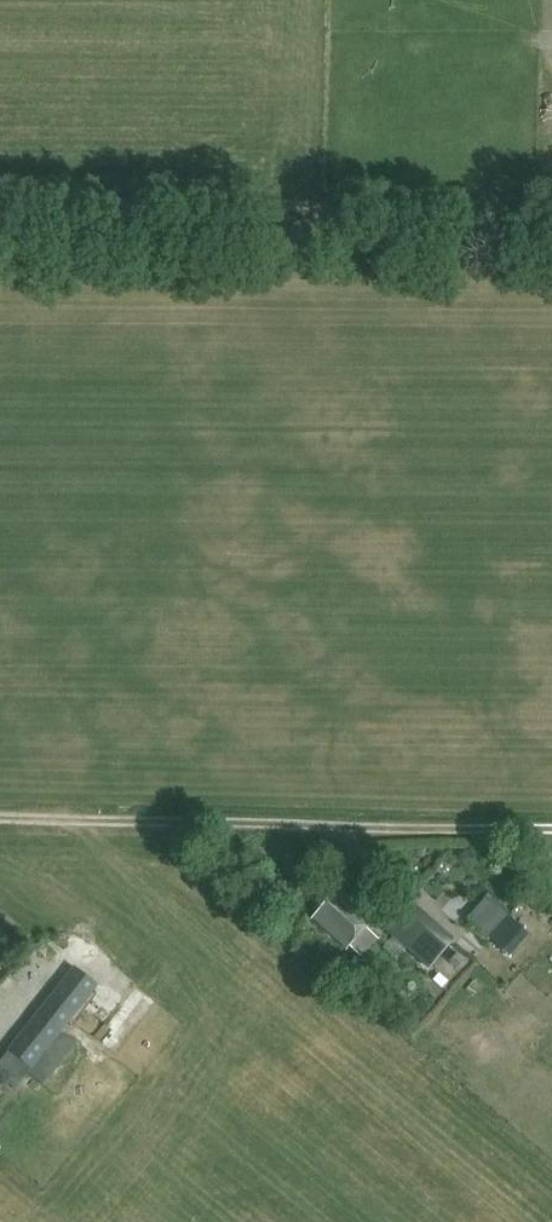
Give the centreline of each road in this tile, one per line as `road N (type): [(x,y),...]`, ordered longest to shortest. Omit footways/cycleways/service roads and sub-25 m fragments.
road 1 (track): [(0,819),(551,831)]
road 2 (unclassified): [(551,246),(0,243)]

